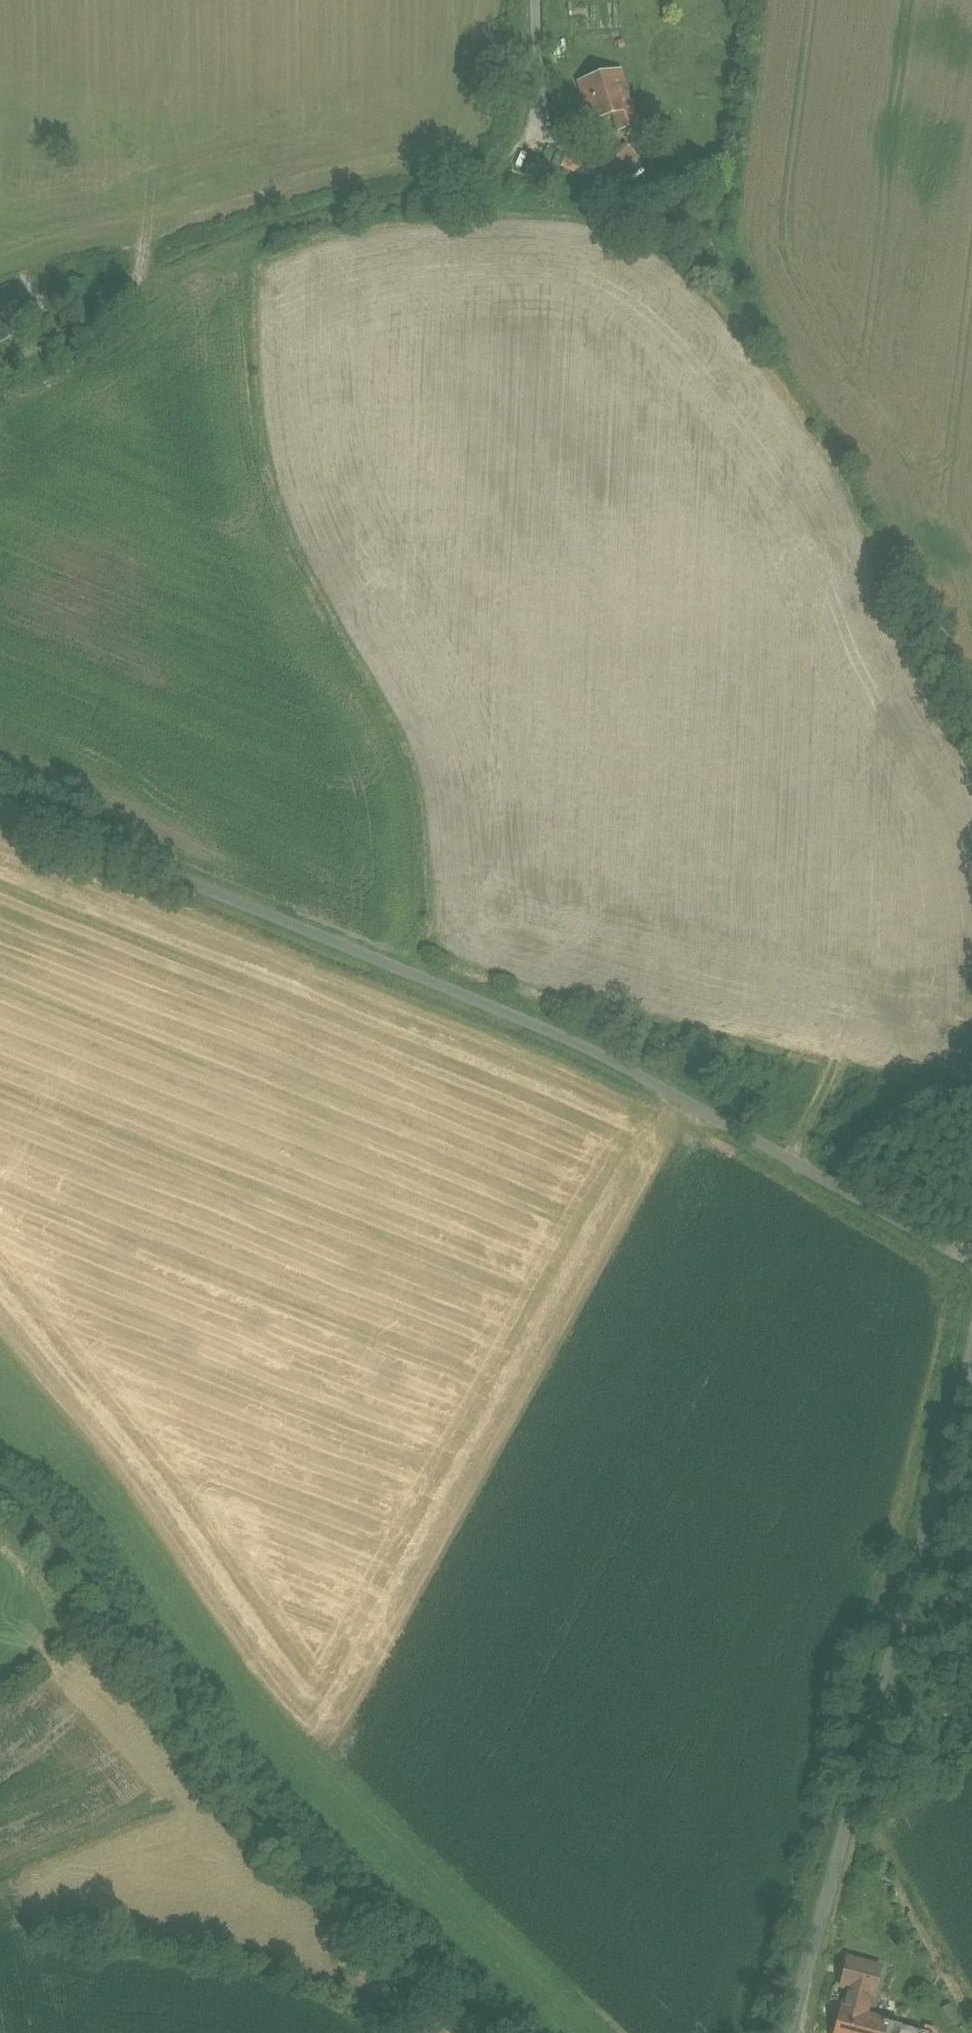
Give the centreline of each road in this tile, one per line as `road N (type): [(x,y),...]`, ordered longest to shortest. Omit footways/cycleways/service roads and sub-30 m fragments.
road 1 (unclassified): [(0,811),(572,1044),(971,1262)]
road 2 (unclassified): [(971,1346),(788,2032)]
road 3 (track): [(0,373),(128,309),(143,289),(140,261)]

